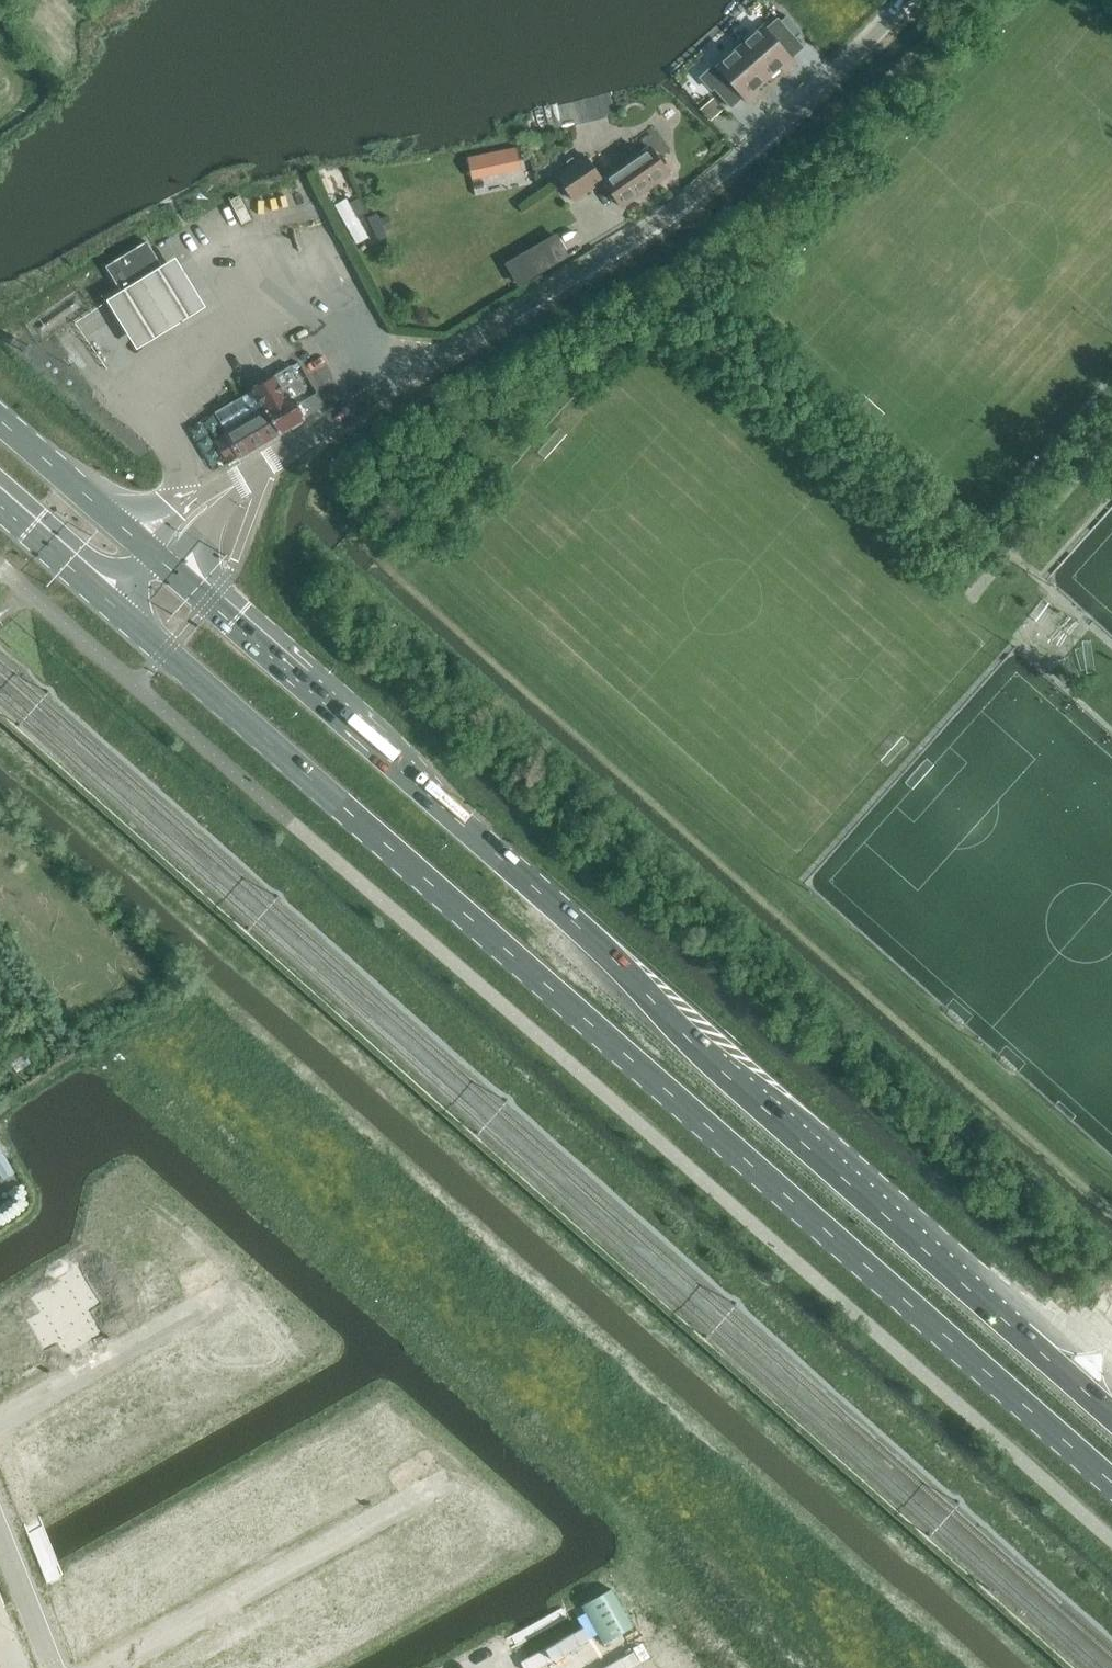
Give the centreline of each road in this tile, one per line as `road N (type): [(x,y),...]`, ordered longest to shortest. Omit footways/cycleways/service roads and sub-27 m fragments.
road 1 (primary): [(118,605),(1111,1482)]
road 2 (primary): [(1111,1414),(767,1109),(426,787),(167,566)]
road 3 (unclassified): [(229,487),(639,233),(821,85),(904,0)]
road 4 (residential): [(451,1483),(112,1667)]
road 5 (residential): [(0,1437),(269,1286)]
road 6 (primary): [(146,549),(0,421)]
road 7 (primary): [(0,502),(118,605)]
road 8 (residential): [(497,1659),(633,1595)]

